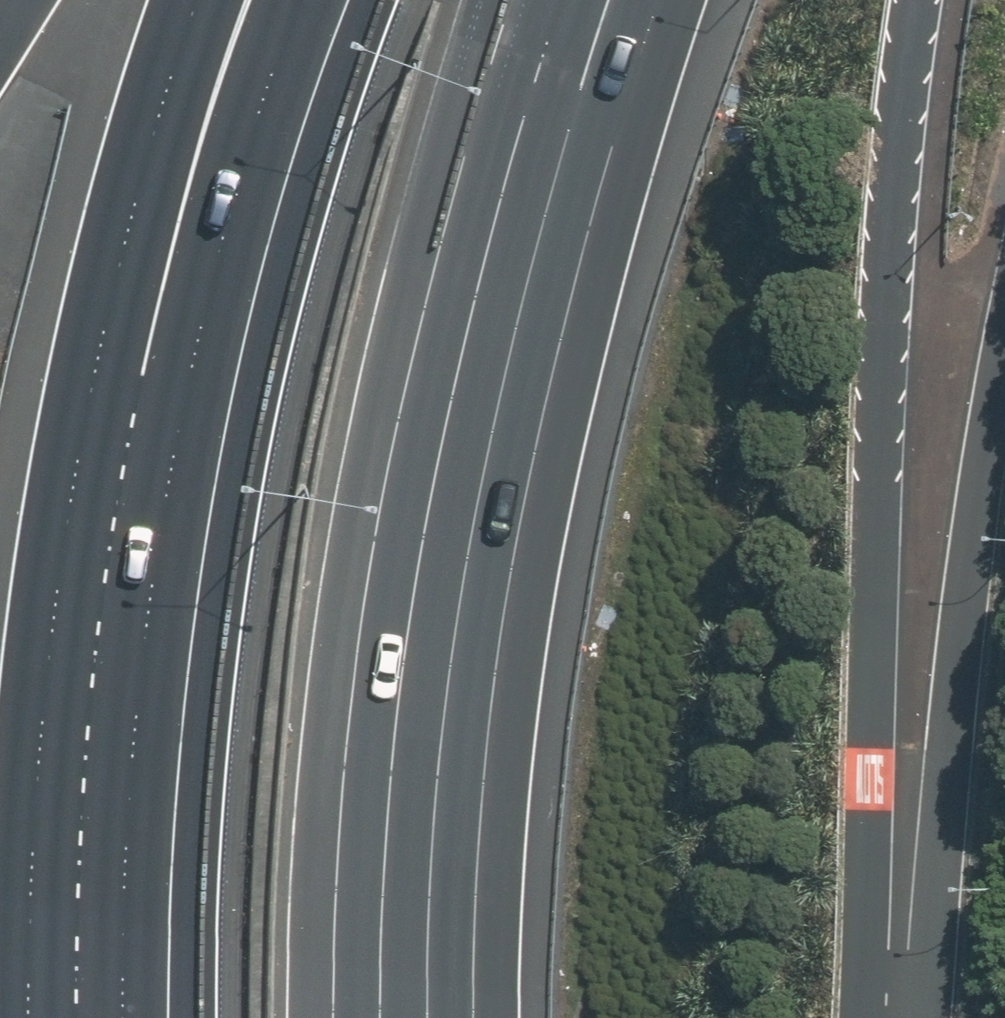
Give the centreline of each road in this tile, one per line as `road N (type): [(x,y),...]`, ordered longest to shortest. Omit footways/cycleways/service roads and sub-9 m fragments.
road 1 (motorway): [(917,0),(895,154),(880,371),(867,822),(876,1017)]
road 2 (motorway): [(137,740),(200,342),(297,0)]
road 3 (motorway): [(137,740),(111,317),(198,0)]
road 4 (residential): [(1004,364),(960,607),(926,945),(909,1017)]
road 5 (motorway): [(659,0),(421,518)]
road 6 (motorway): [(560,0),(421,518)]
road 7 (motorway): [(421,518),(394,762),(382,1017)]
road 8 (motorway): [(124,1017),(137,740)]

